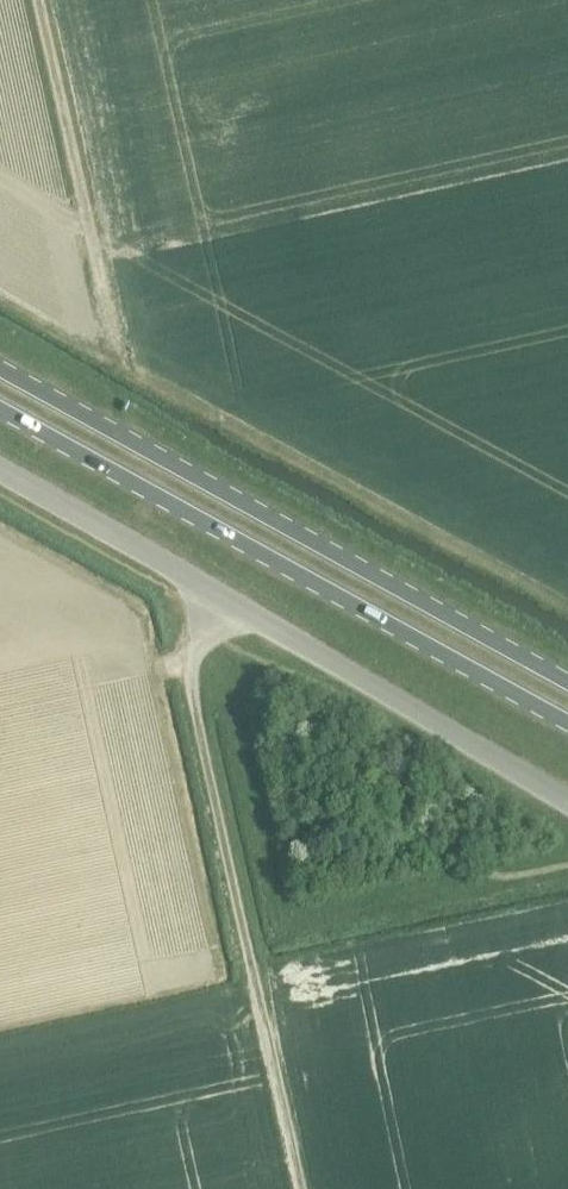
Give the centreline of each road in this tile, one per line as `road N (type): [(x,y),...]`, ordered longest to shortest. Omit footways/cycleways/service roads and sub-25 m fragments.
road 1 (primary): [(0,410),(567,725)]
road 2 (primary): [(567,685),(0,371)]
road 3 (unclassified): [(300,1188),(197,719),(196,641),(221,597)]
road 4 (unclassified): [(567,798),(221,597)]
road 5 (track): [(37,0),(109,333)]
road 6 (unclassified): [(221,597),(0,471)]

